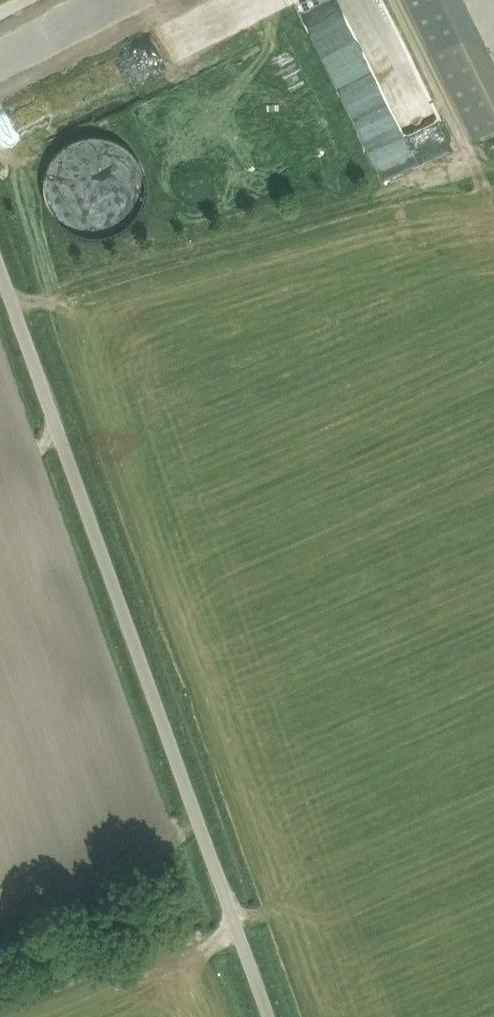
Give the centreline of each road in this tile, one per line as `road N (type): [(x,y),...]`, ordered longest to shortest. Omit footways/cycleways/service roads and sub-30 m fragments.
road 1 (unclassified): [(273,1016),(0,259)]
road 2 (track): [(493,166),(18,307)]
road 3 (track): [(241,930),(7,1016)]

